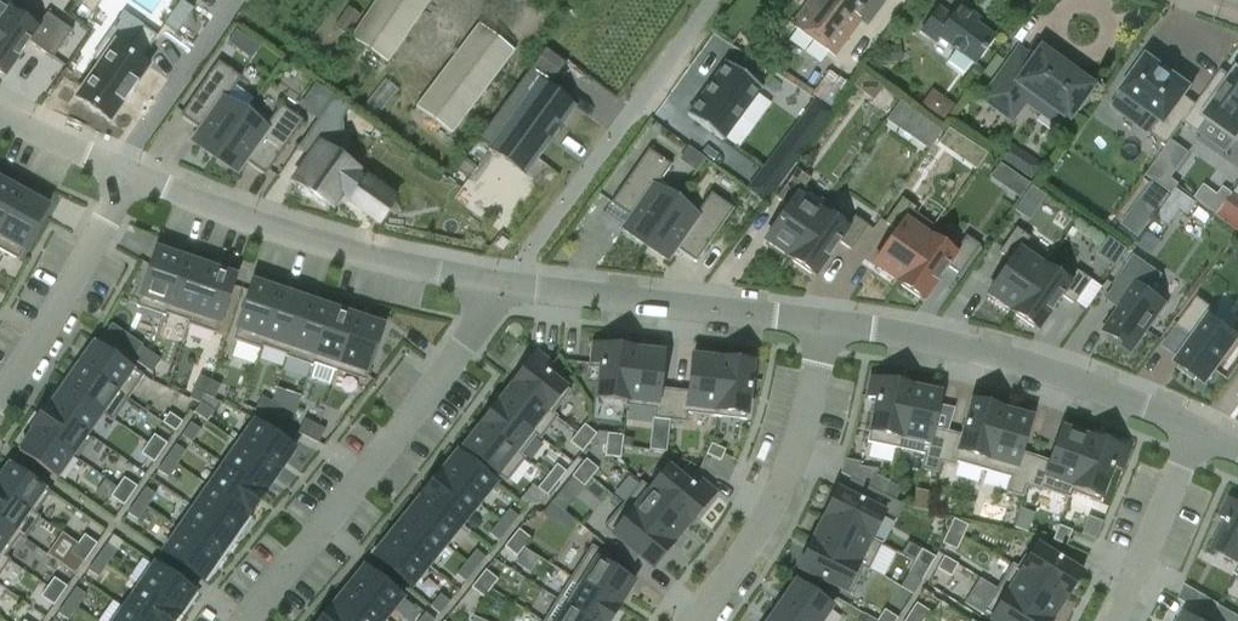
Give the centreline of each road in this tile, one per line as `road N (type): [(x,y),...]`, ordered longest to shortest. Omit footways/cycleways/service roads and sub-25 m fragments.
road 1 (residential): [(509,286),(250,620)]
road 2 (residential): [(133,177),(323,244),(509,286)]
road 3 (residential): [(828,321),(994,352),(1192,429)]
road 4 (residential): [(715,0),(509,286)]
road 5 (residential): [(828,321),(791,462),(696,620)]
road 6 (residential): [(509,286),(828,321)]
road 7 (residential): [(133,177),(0,396)]
road 8 (residential): [(1192,429),(1110,620)]
road 9 (residential): [(0,115),(133,177)]

